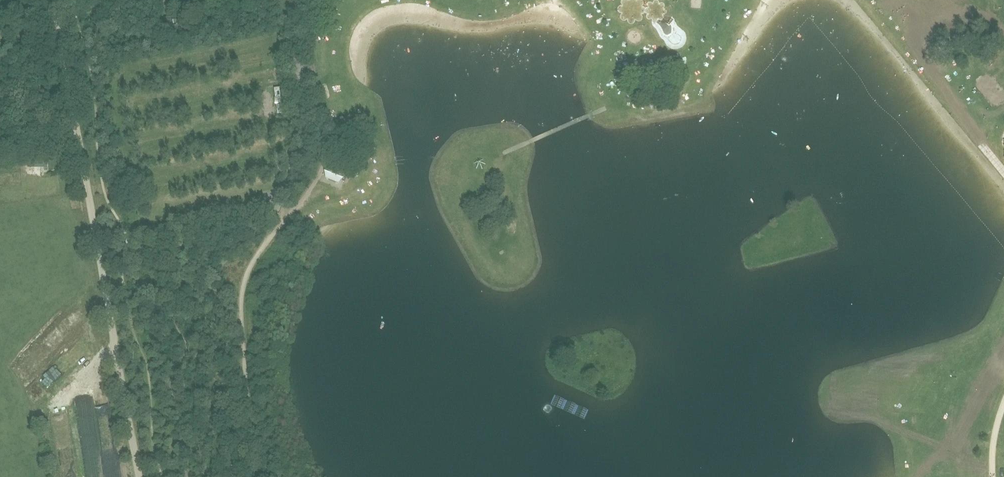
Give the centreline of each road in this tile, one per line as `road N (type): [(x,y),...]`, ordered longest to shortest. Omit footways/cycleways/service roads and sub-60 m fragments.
road 1 (track): [(139,476),(53,0)]

